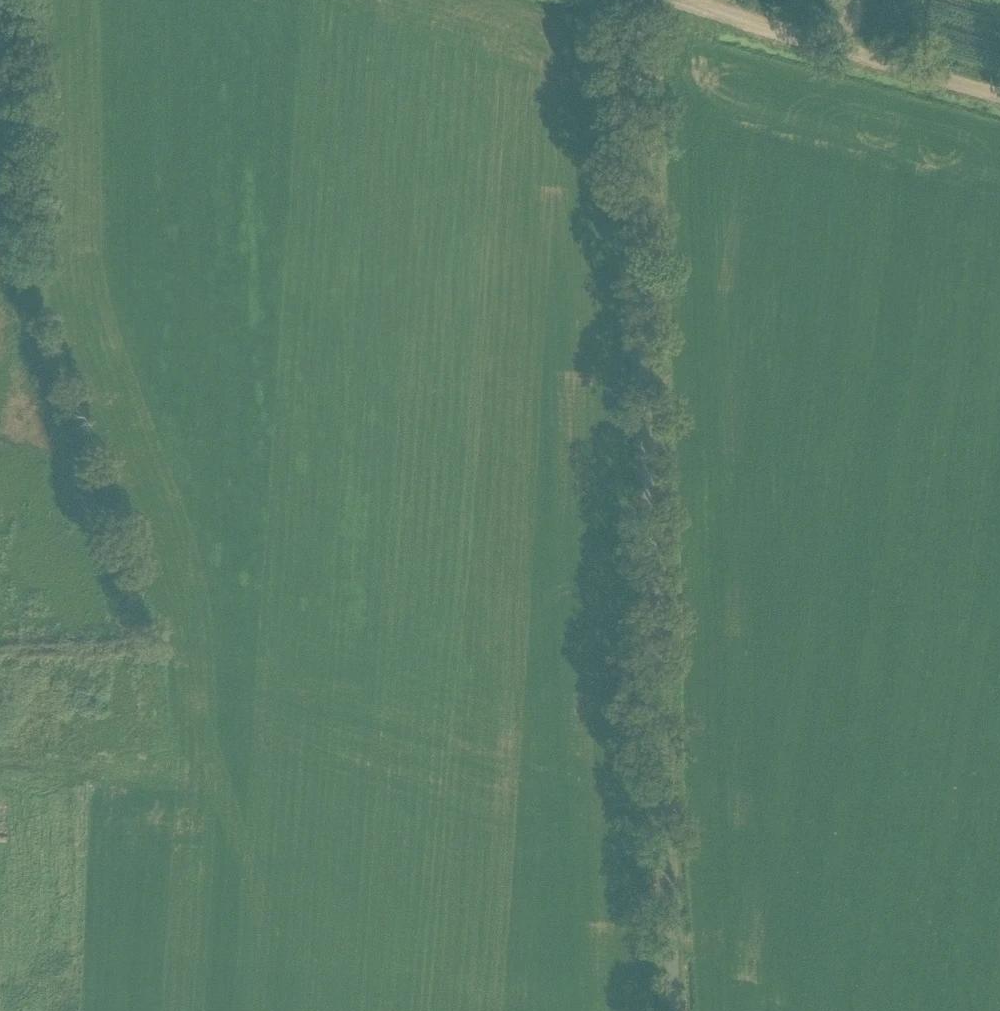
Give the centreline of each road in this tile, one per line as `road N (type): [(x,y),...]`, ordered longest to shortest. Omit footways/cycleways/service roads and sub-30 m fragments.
road 1 (unclassified): [(670,1010),(632,0)]
road 2 (track): [(999,91),(665,0)]

